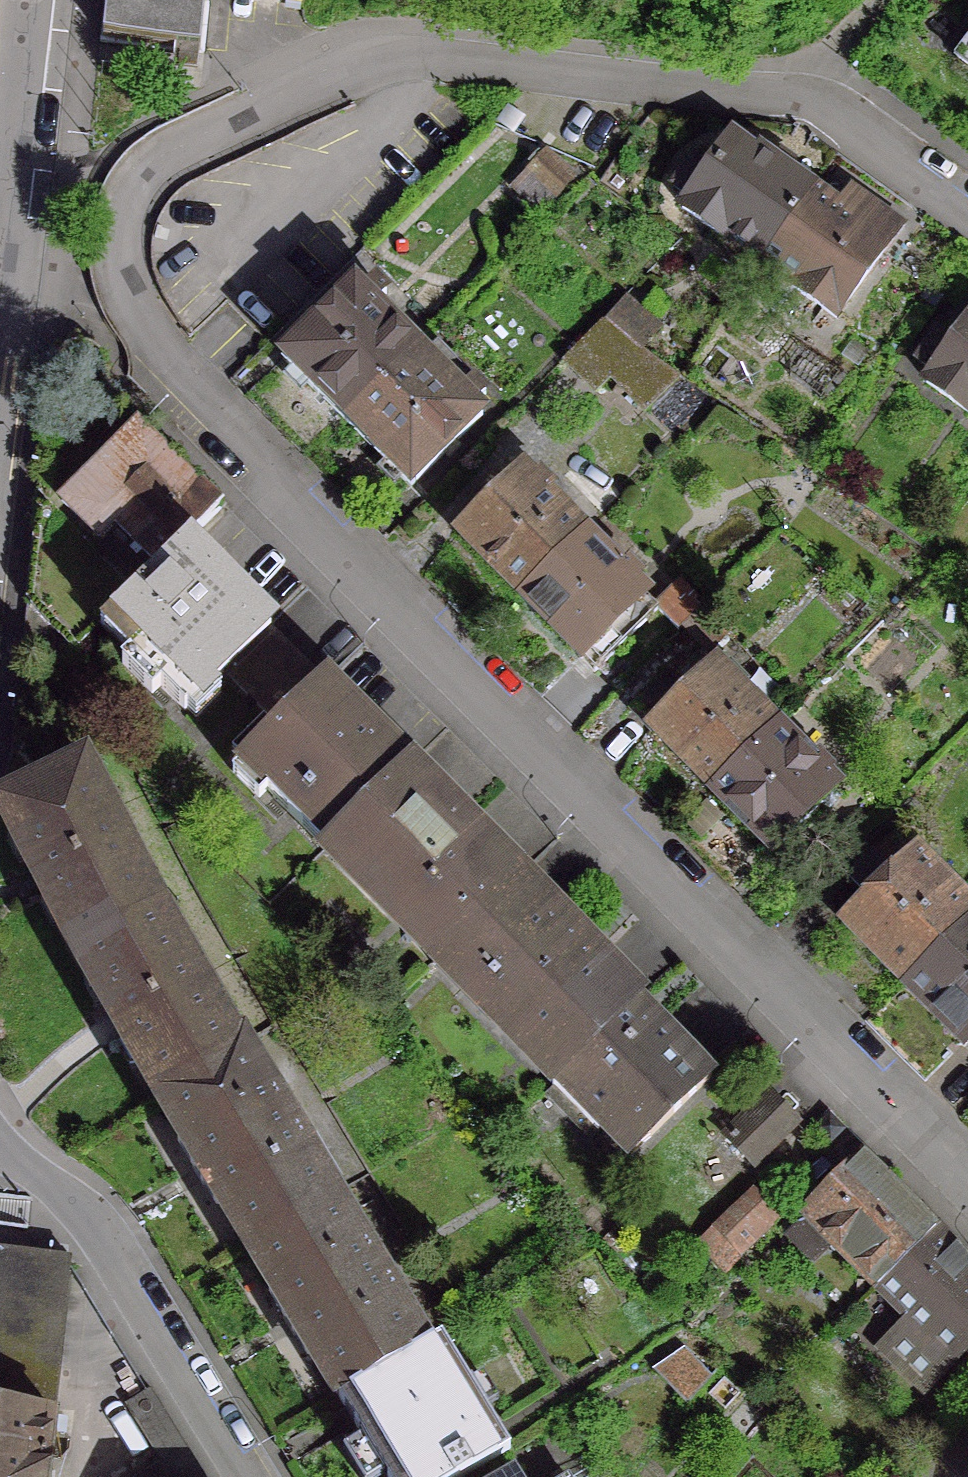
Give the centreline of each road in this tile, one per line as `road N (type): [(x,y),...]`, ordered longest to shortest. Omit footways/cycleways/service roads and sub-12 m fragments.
road 1 (residential): [(967,1186),(168,373)]
road 2 (residential): [(967,203),(837,109),(789,86),(412,50),(348,57),(147,162),(124,196),(110,249),(119,294),(168,373)]
road 3 (residential): [(246,1476),(105,1252),(52,1195),(0,1167)]
road 4 (unclassified): [(0,291),(33,0)]

